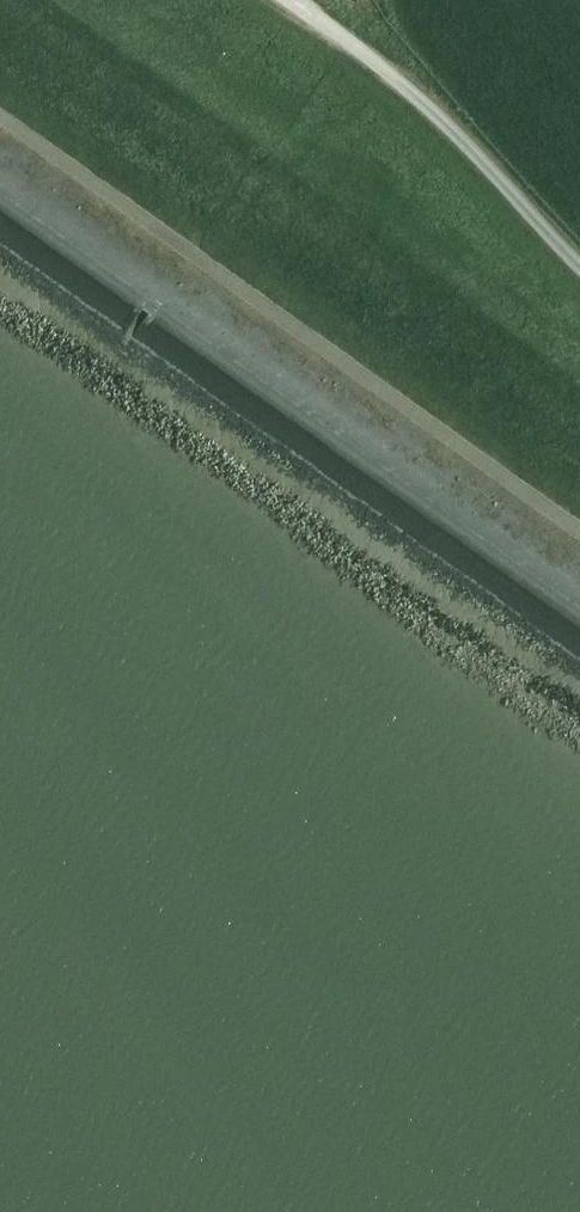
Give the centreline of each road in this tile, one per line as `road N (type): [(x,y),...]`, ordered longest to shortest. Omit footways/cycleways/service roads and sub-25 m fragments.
road 1 (unclassified): [(579,268),(432,111),(291,0)]

